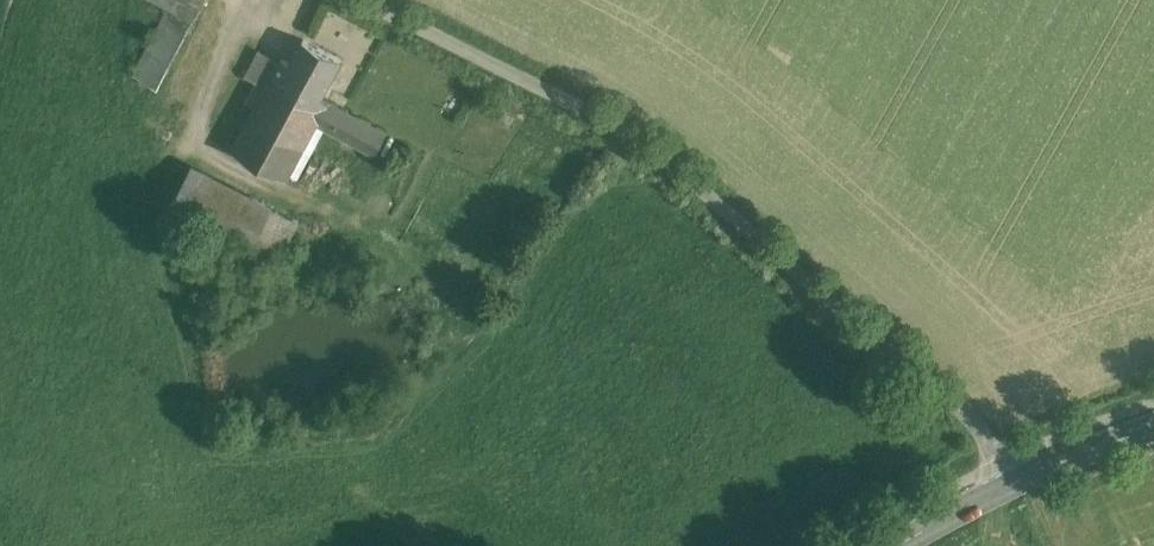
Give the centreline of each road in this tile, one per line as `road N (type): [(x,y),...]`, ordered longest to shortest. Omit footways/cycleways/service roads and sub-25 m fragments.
road 1 (unclassified): [(349,0),(596,104),(739,208),(871,322),(1002,459),(1012,486)]
road 2 (tertiary): [(1153,435),(1012,486)]
road 3 (tertiary): [(1012,486),(904,545)]

